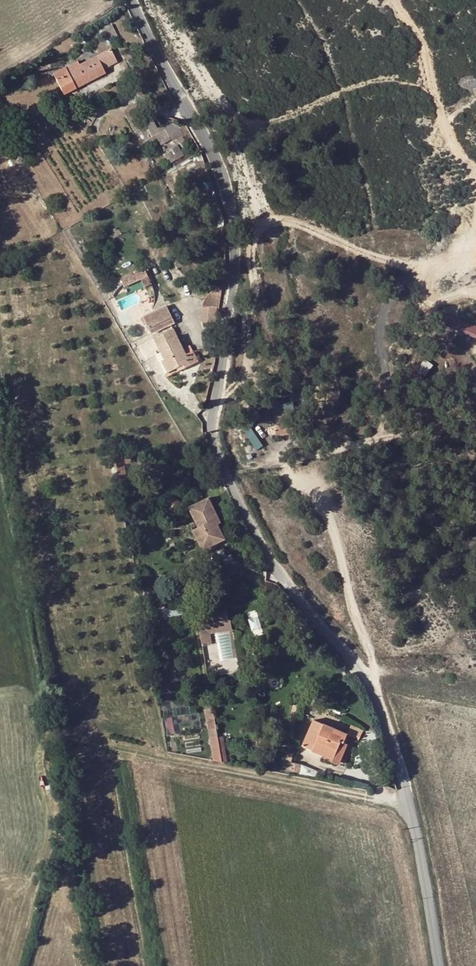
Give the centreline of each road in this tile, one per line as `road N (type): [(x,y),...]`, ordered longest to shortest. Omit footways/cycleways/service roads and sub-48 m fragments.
road 1 (residential): [(141,0),(174,52),(230,199),(236,275),(211,424),(238,505),(293,595),(348,653),(377,705),(407,807),(434,965)]
road 2 (track): [(377,705),(333,531),(304,477)]
road 3 (track): [(475,179),(416,28),(394,0)]
road 4 (track): [(362,627),(397,650),(475,632)]

